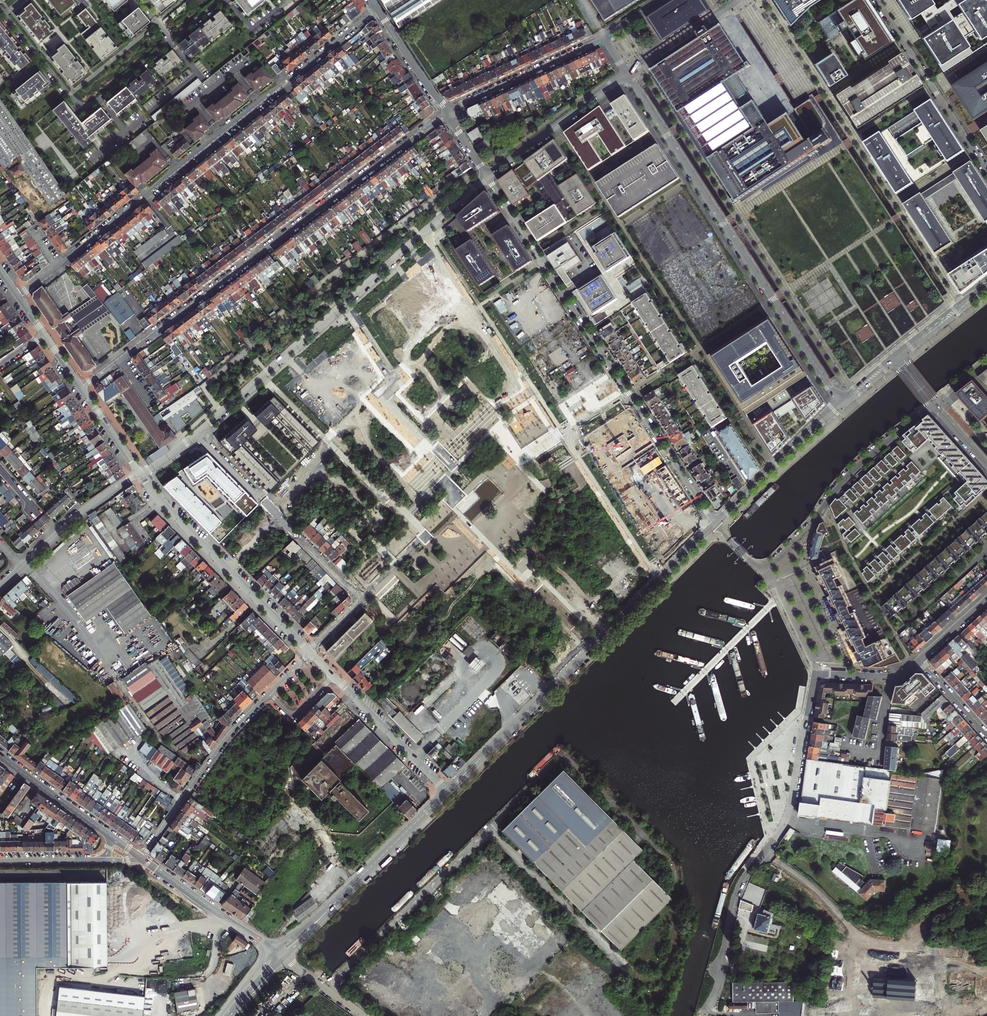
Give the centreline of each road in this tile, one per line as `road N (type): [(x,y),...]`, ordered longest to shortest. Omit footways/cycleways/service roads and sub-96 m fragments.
road 1 (residential): [(378,11),(19,297)]
road 2 (residential): [(81,388),(446,118)]
road 3 (residential): [(715,524),(487,177)]
road 4 (residential): [(626,74),(840,404)]
road 5 (residential): [(487,177),(197,433)]
road 6 (tertiary): [(715,524),(447,791)]
road 7 (residential): [(804,735),(788,817),(738,890),(720,982),(701,1015)]
road 8 (residential): [(0,9),(84,107),(222,0)]
road 9 (residential): [(310,653),(353,609),(356,592),(197,433)]
road 10 (residential): [(934,404),(855,467),(770,564),(749,560),(715,524)]
road 11 (tertiary): [(139,473),(310,653)]
road 12 (tertiary): [(447,791),(279,955)]
road 13 (residential): [(270,694),(234,728),(140,858)]
road 14 (residential): [(877,0),(986,170)]
road 15 (tertiary): [(840,404),(715,524)]
road 16 (residential): [(626,74),(487,177)]
road 17 (tertiary): [(140,858),(279,955)]
road 18 (residential): [(603,38),(455,109)]
road 19 (tertiary): [(333,677),(447,791)]
road 20 (residential): [(23,566),(139,473)]
road 21 (residential): [(804,735),(815,673),(892,677)]
road 22 (tertiary): [(0,755),(109,835)]
road 23 (residential): [(626,74),(738,0)]
road 24 (residential): [(378,11),(449,109)]

